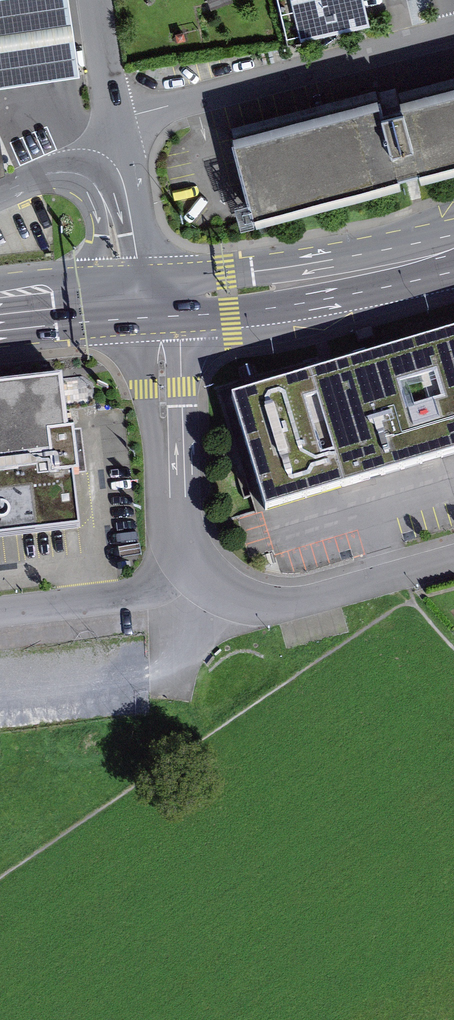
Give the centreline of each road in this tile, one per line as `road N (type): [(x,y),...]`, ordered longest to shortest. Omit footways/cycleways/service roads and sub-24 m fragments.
road 1 (secondary): [(453,228),(288,268),(133,281)]
road 2 (secondary): [(146,311),(277,308),(453,268)]
road 3 (residential): [(185,563),(224,592),(277,604),(453,560)]
road 4 (residential): [(94,0),(133,281)]
road 5 (residential): [(146,311),(163,388),(172,523),(185,563)]
road 6 (residential): [(185,563),(148,592),(0,608)]
road 7 (secondary): [(0,323),(146,311)]
road 8 (secondary): [(133,281),(0,285)]

